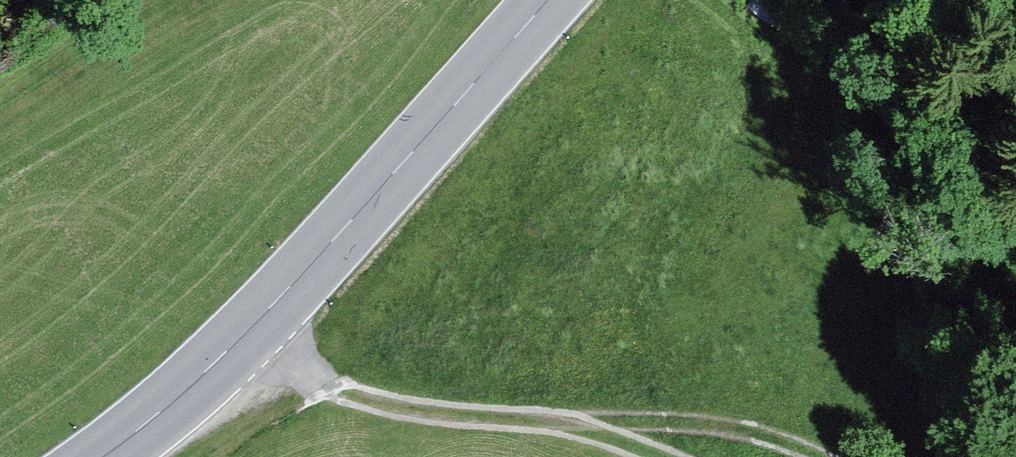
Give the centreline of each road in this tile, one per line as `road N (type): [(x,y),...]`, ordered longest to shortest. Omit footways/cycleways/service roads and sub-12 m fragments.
road 1 (secondary): [(550,0),(242,342),(102,456)]
road 2 (track): [(567,426),(365,400),(242,342)]
road 3 (track): [(828,456),(779,439),(673,423),(611,417),(567,426)]

